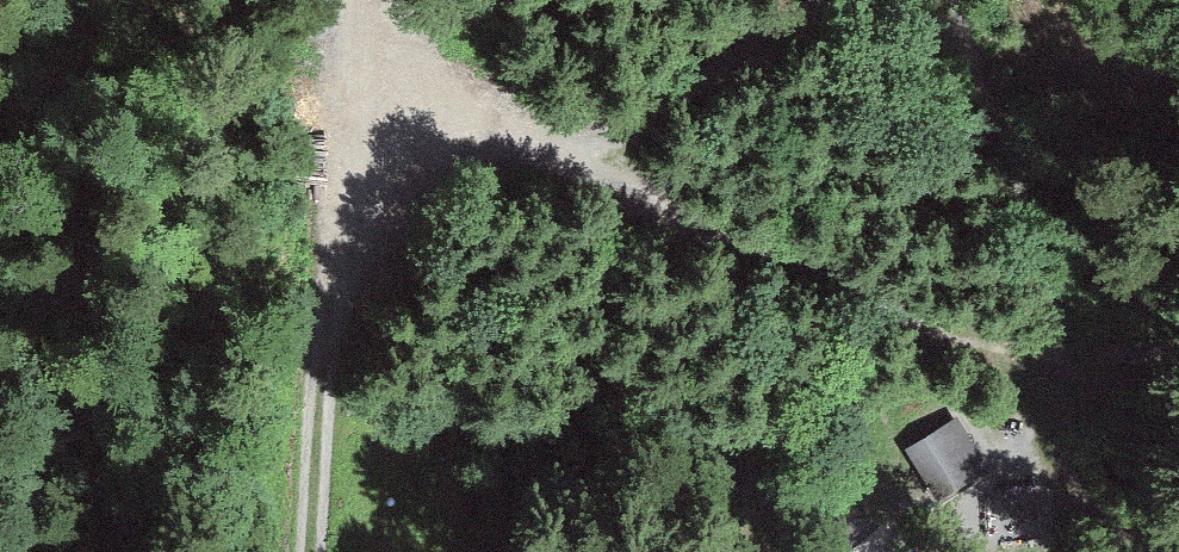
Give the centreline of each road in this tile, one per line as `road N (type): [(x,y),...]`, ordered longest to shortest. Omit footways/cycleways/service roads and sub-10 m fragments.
road 1 (track): [(1079,366),(801,267),(366,89)]
road 2 (track): [(366,89),(308,551)]
road 3 (track): [(1079,366),(1088,289),(963,0)]

